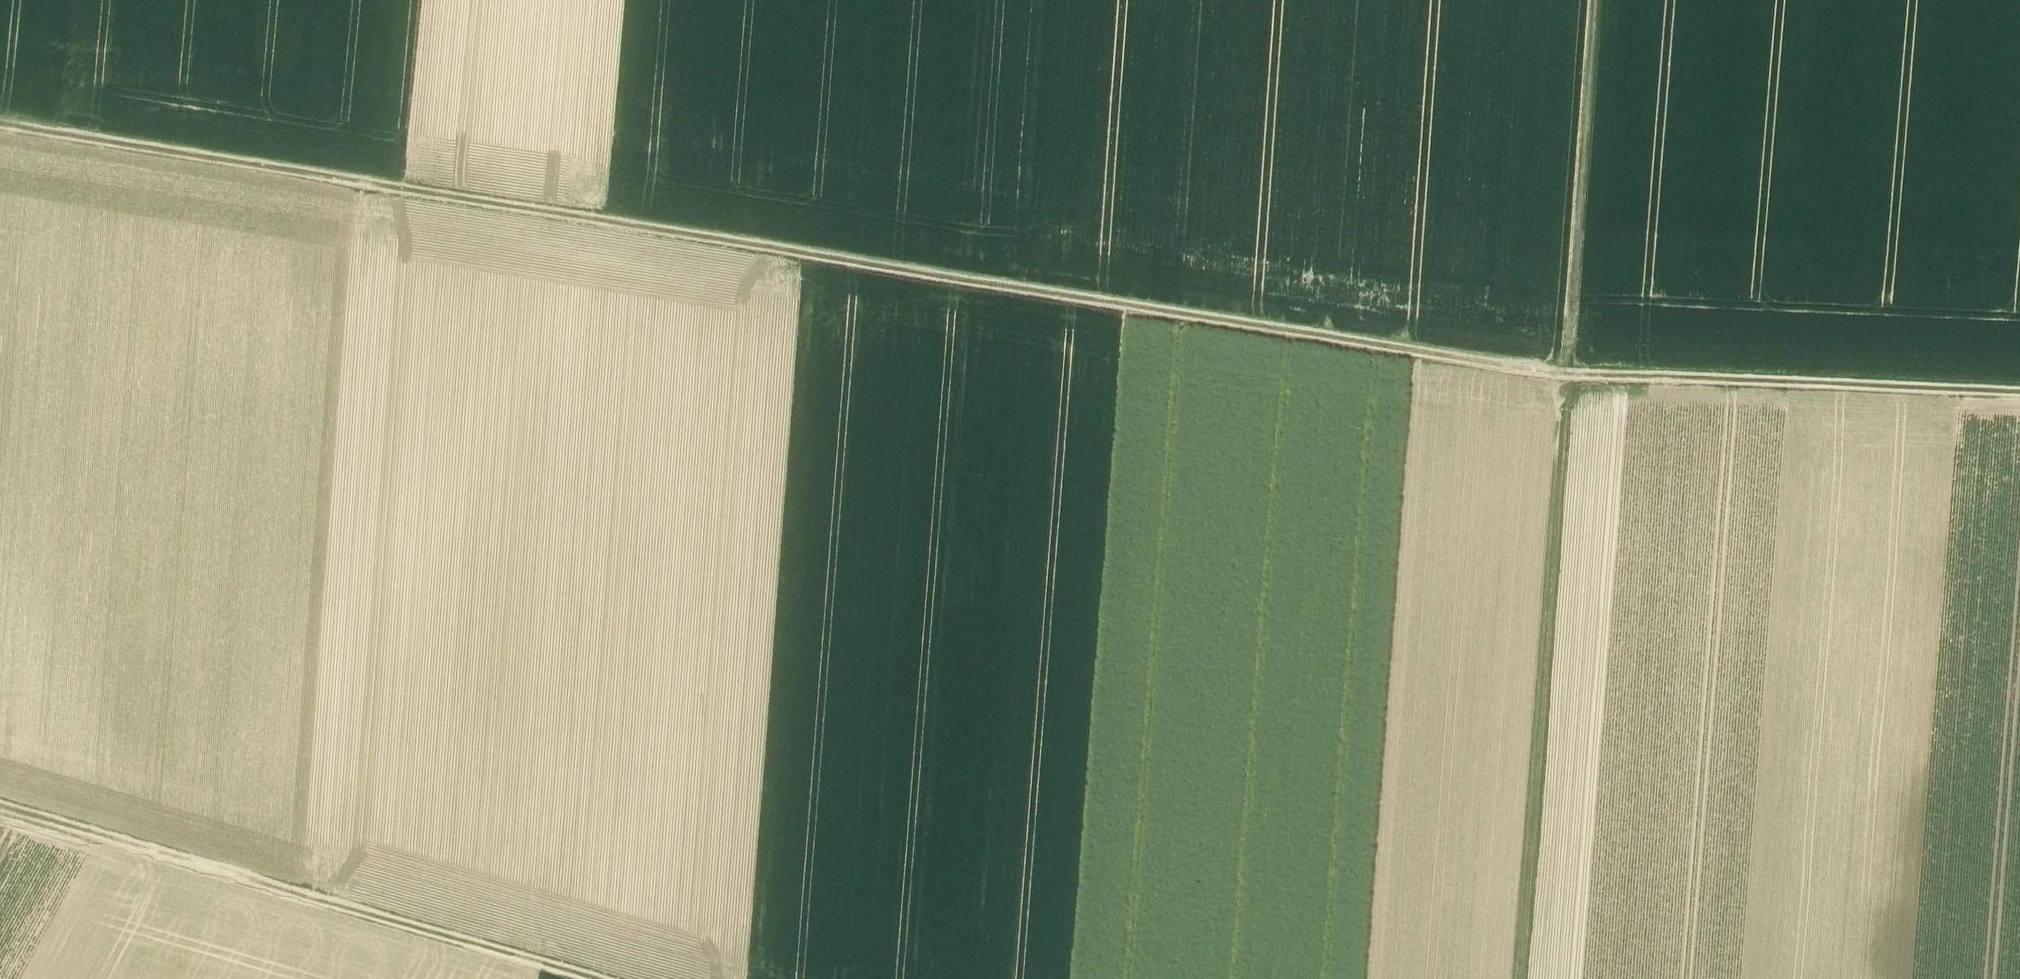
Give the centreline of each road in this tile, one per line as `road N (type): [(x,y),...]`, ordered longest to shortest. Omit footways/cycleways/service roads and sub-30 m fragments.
road 1 (track): [(0,124),(1569,377),(2019,394)]
road 2 (track): [(1597,0),(1519,978)]
road 3 (track): [(596,978),(0,807)]

